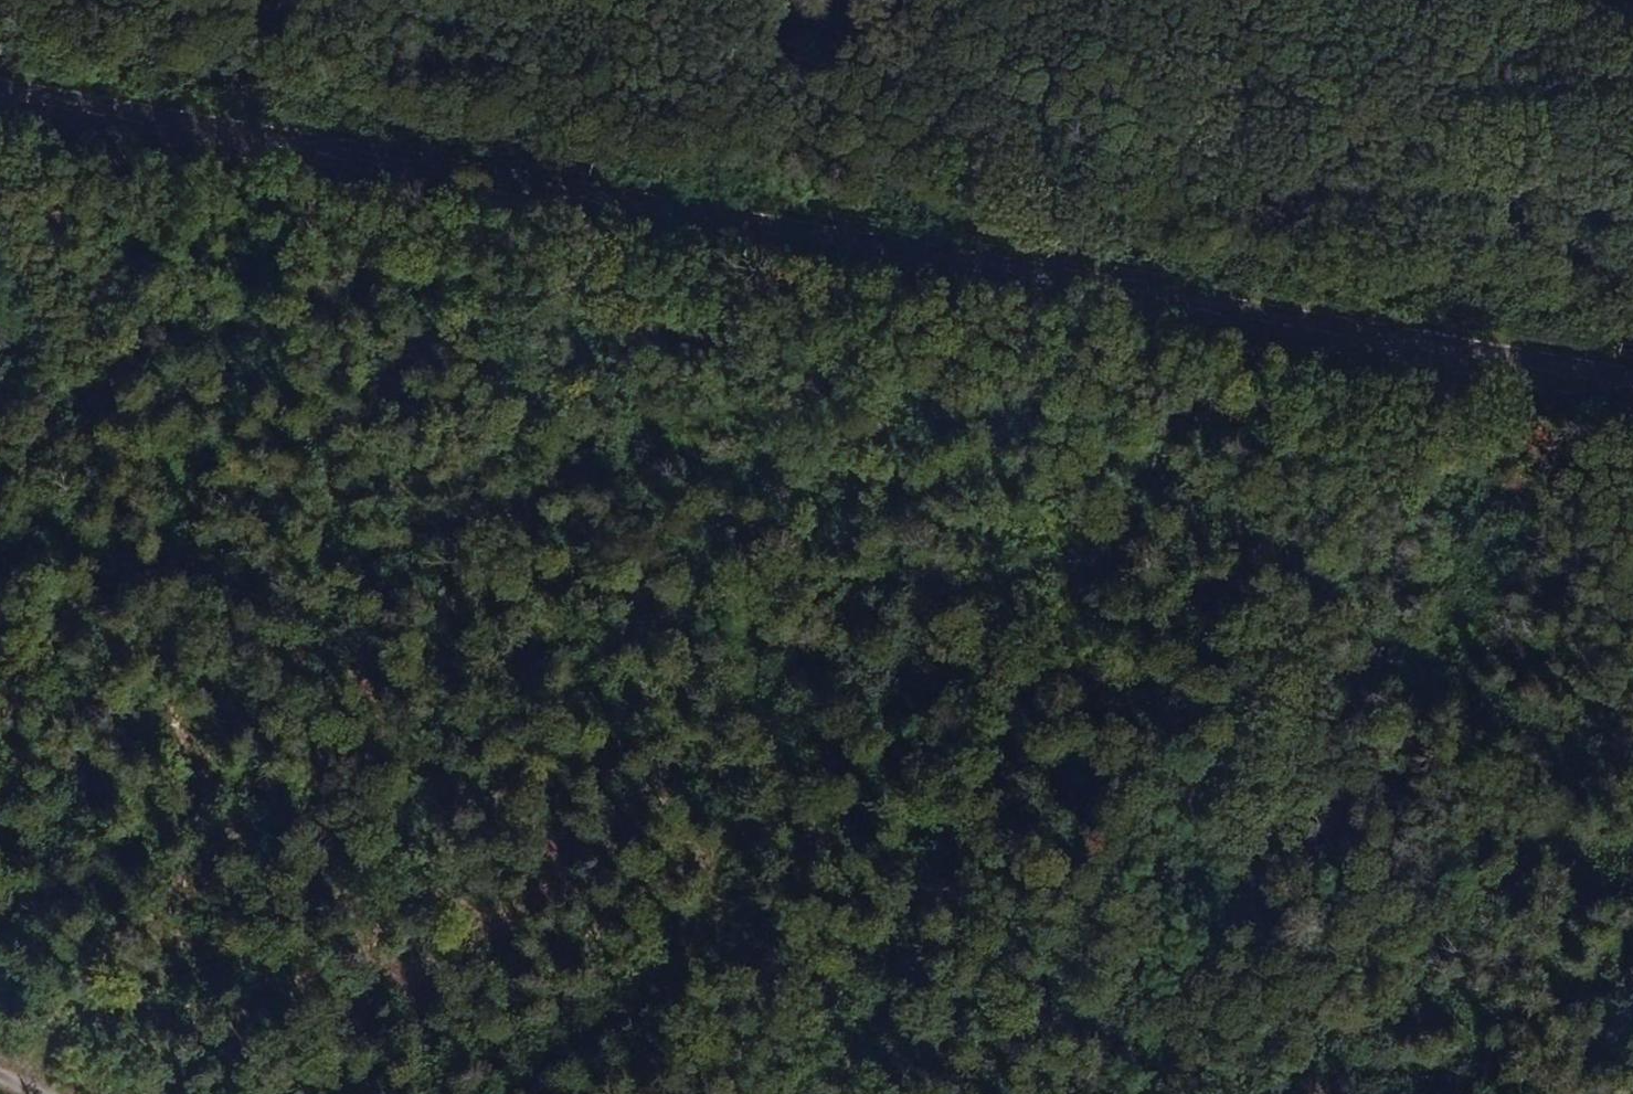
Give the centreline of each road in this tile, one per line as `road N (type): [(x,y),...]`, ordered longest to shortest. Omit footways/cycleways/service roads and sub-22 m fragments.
road 1 (secondary): [(1632,391),(0,104)]
road 2 (track): [(1237,0),(1355,42),(1439,91),(1632,146)]

